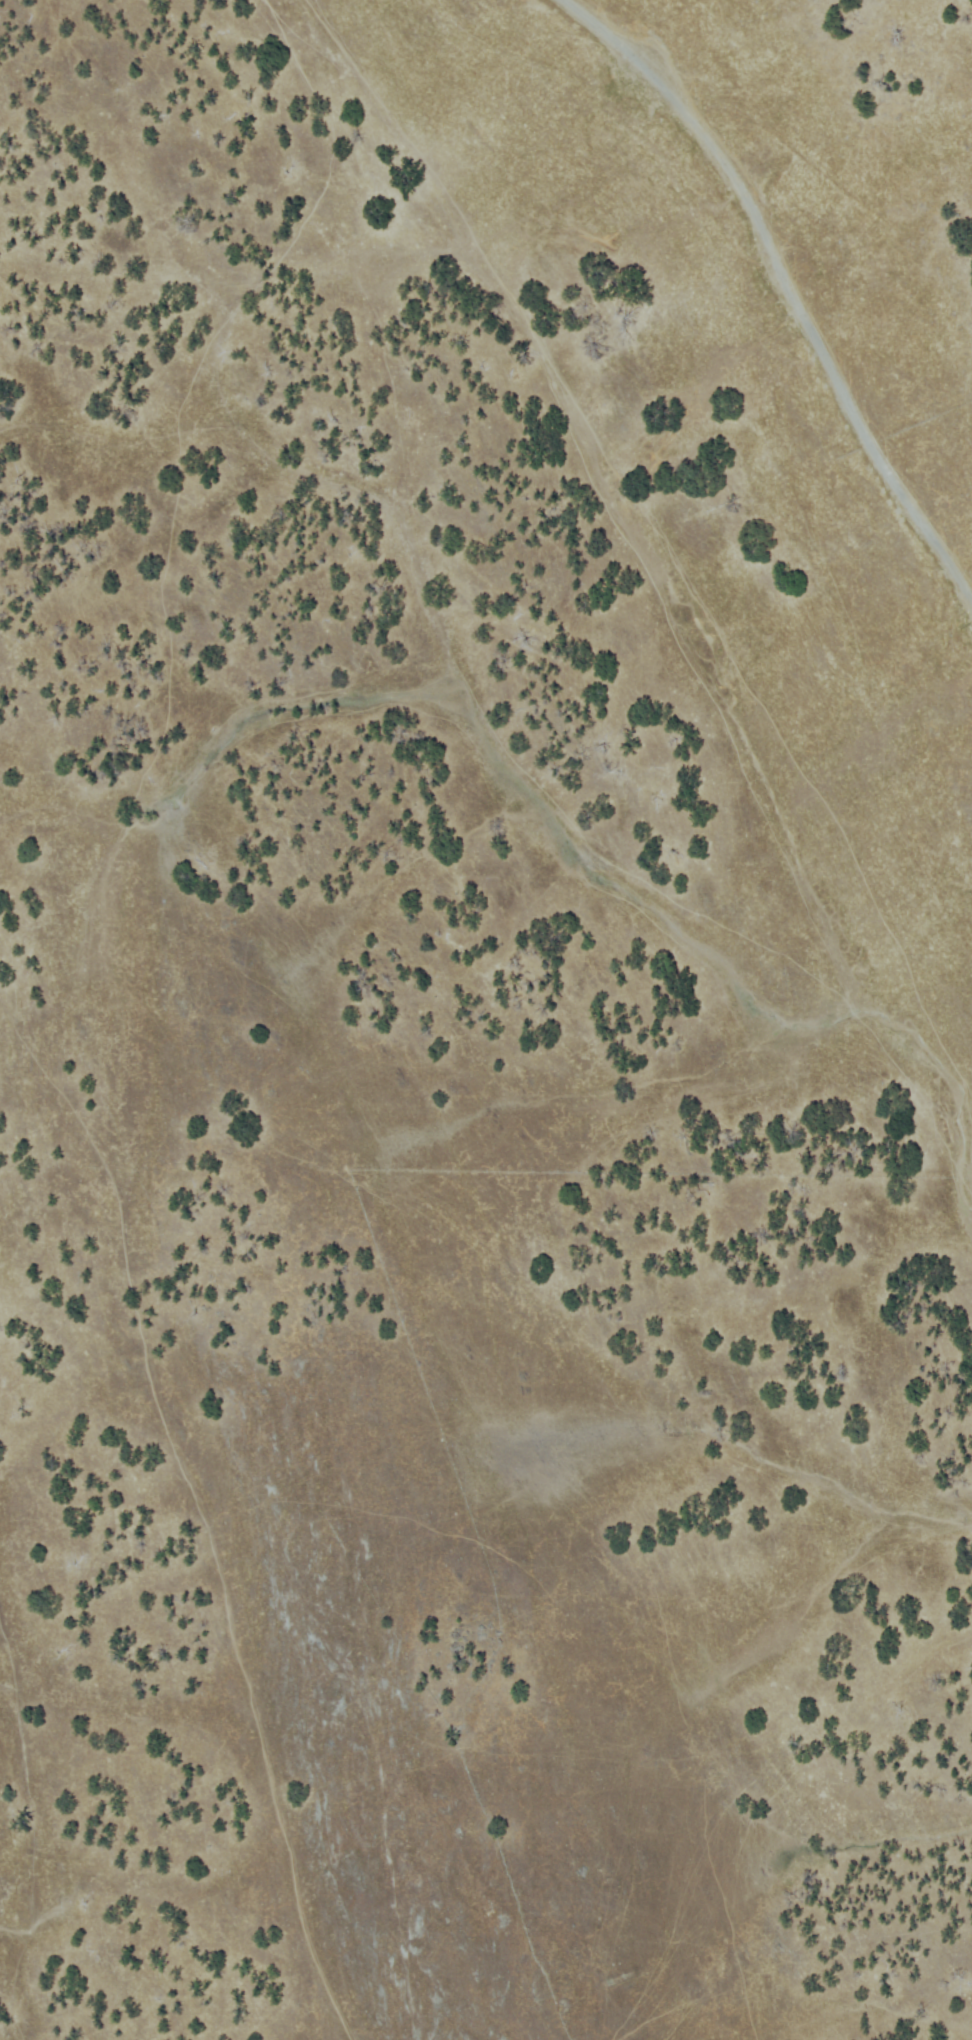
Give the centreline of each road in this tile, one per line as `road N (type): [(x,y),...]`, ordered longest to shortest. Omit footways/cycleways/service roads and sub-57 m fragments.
road 1 (residential): [(971,609),(889,481),(731,179),(656,82),(560,0)]

